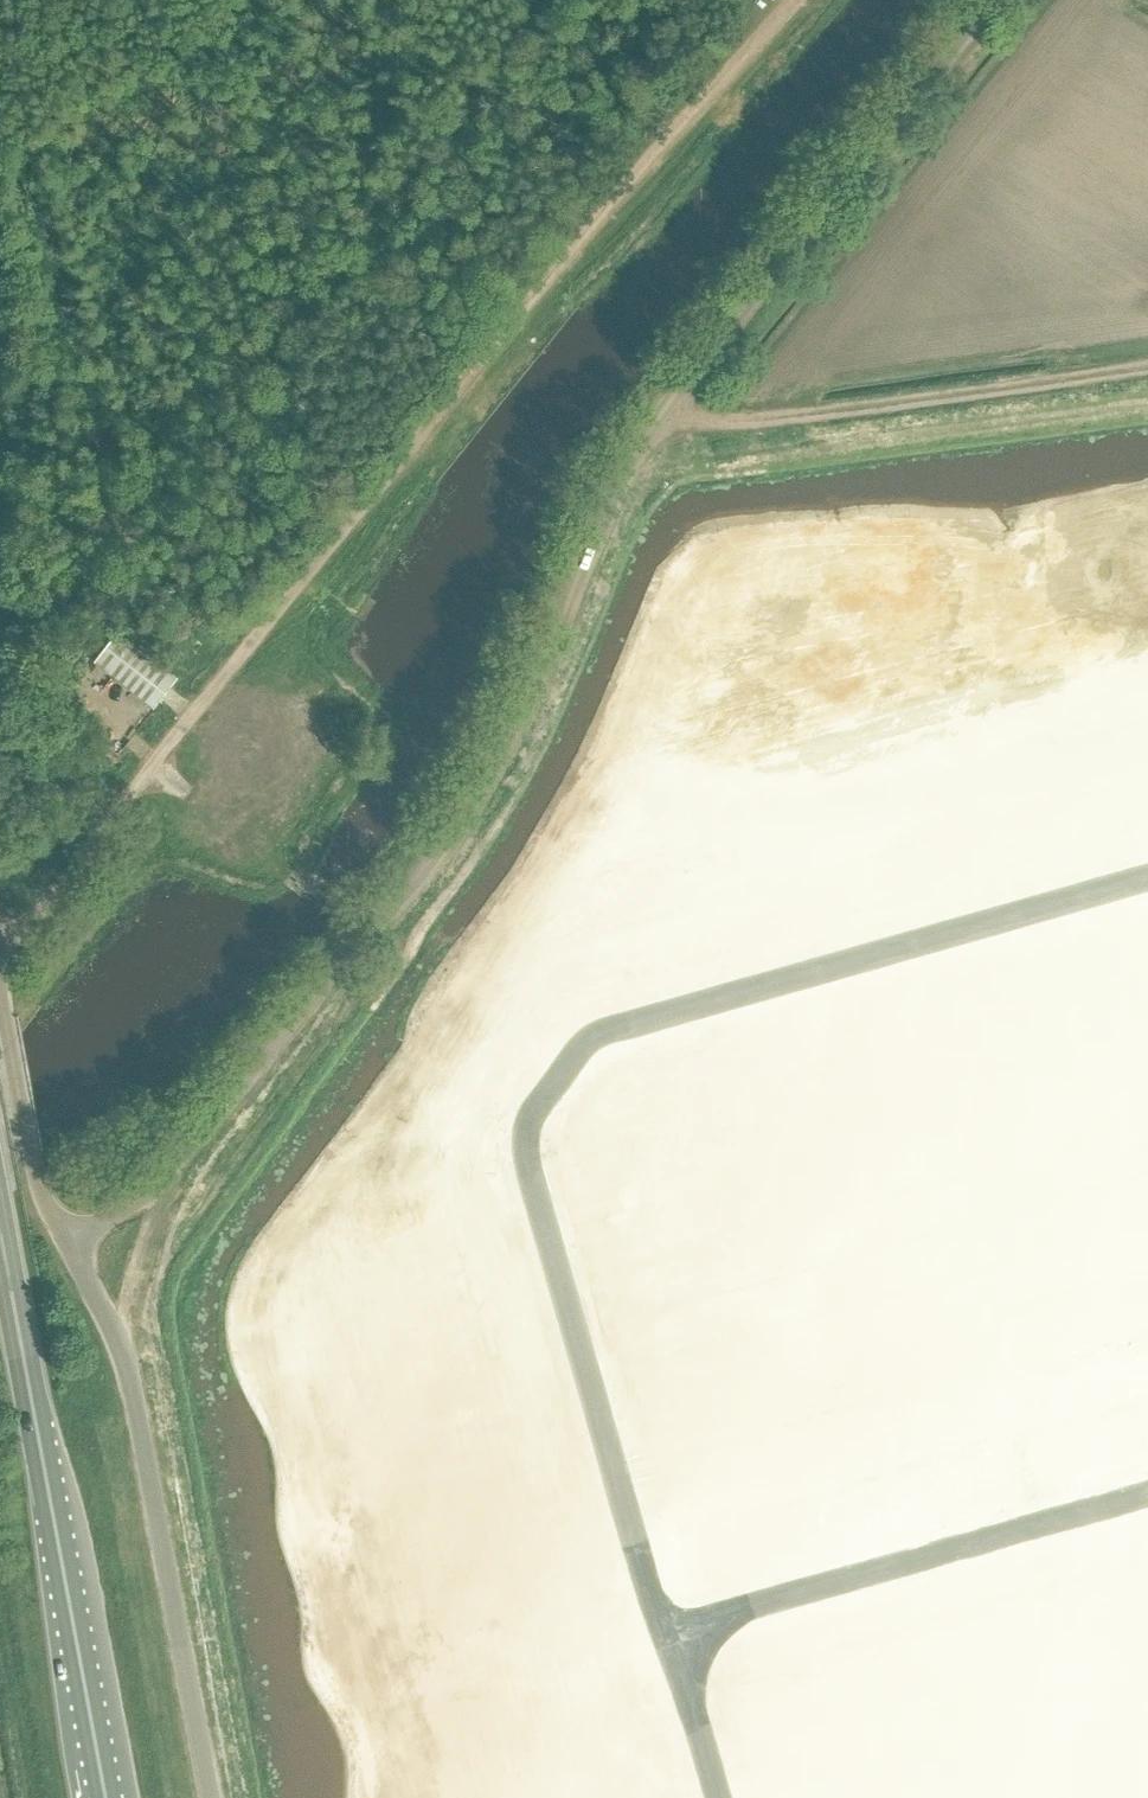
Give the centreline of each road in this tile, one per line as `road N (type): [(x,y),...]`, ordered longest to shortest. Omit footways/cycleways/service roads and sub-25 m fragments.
road 1 (unclassified): [(68,1242),(117,1216),(171,1171),(434,857),(512,730),(616,488),(666,405),(988,0)]
road 2 (unclassified): [(0,955),(559,260),(787,0)]
road 3 (trunk): [(109,1797),(0,1225)]
road 4 (unclassified): [(210,1797),(125,1352),(68,1242)]
road 5 (track): [(1147,363),(689,419),(666,405)]
road 6 (unclassified): [(68,1242),(33,1166),(0,990)]

